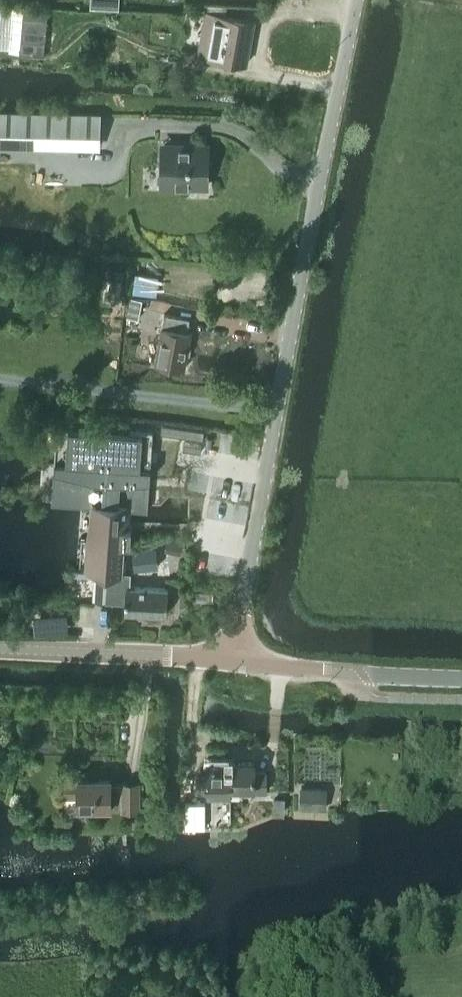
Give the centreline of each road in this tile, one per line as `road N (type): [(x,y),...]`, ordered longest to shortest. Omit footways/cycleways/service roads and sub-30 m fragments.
road 1 (unclassified): [(234,660),(357,0)]
road 2 (tertiary): [(234,660),(0,648)]
road 3 (tertiary): [(461,680),(234,660)]

